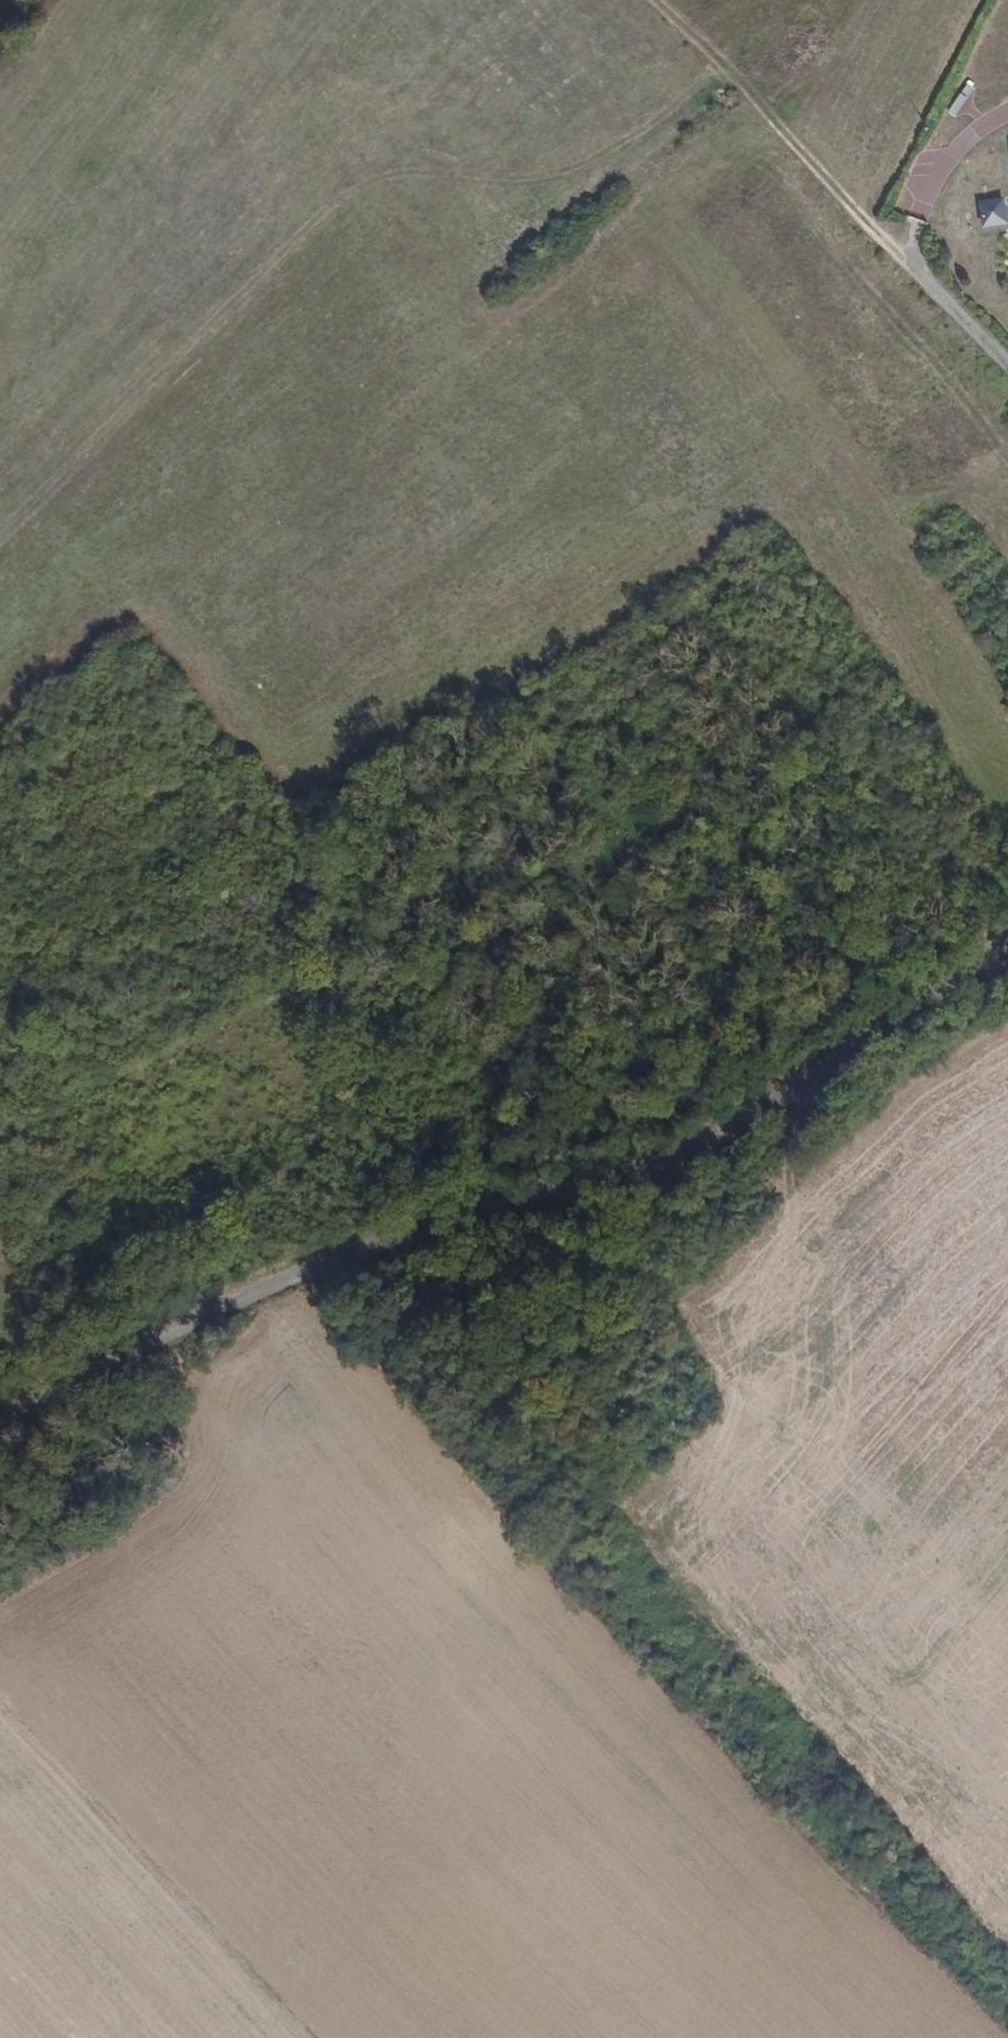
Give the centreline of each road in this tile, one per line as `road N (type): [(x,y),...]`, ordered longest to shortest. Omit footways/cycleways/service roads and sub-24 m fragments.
road 1 (unclassified): [(1007,942),(814,1080),(734,1120),(181,1315),(0,1427)]
road 2 (track): [(657,0),(918,270)]
road 3 (unclassified): [(918,270),(1007,363)]

